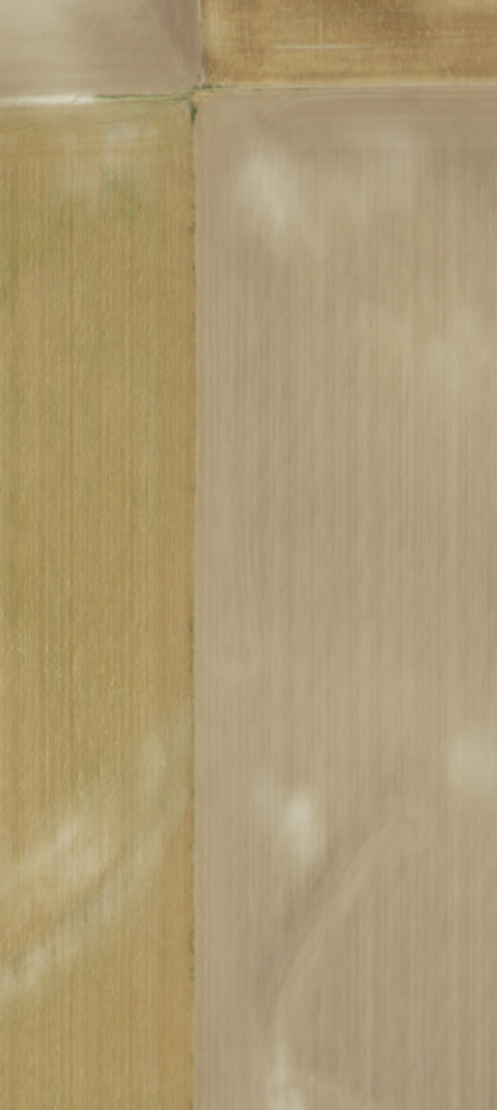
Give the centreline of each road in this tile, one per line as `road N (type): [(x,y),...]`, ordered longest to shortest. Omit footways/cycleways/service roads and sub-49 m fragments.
road 1 (residential): [(0,99),(496,83)]

